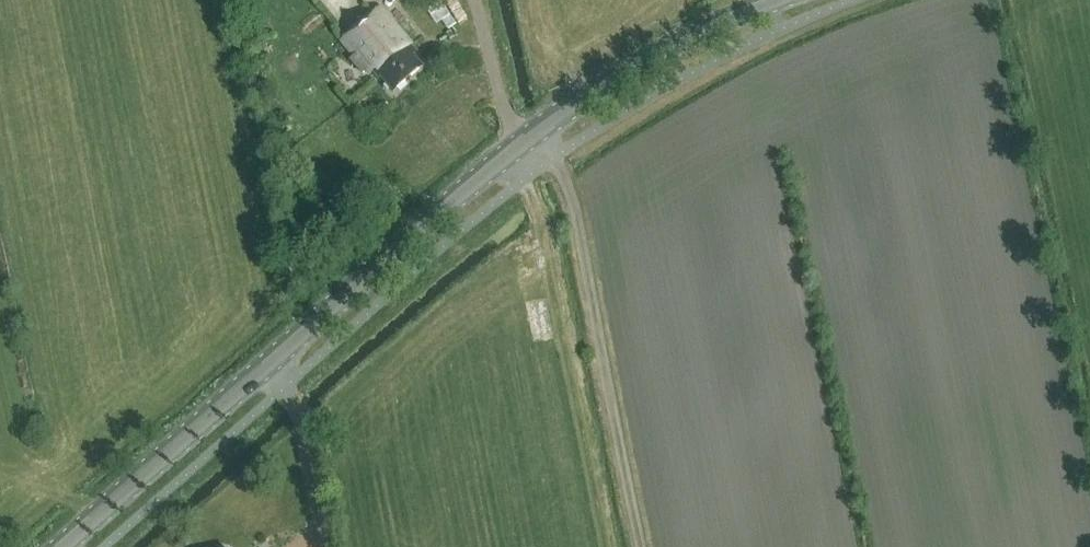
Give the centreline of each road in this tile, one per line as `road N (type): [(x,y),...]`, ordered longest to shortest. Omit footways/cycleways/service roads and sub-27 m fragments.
road 1 (tertiary): [(64,546),(380,259),(533,137),(629,71),(777,0)]
road 2 (track): [(476,0),(505,112),(554,156),(569,191),(642,546)]

